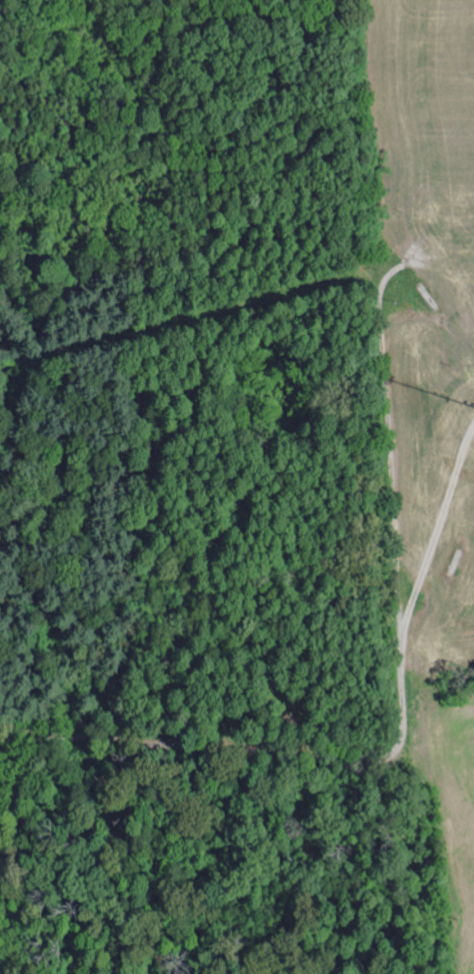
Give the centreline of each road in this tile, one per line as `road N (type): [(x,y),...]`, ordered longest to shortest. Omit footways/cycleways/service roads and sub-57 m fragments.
road 1 (residential): [(0,730),(368,762),(391,752),(402,713),(378,303),(383,284),(402,268),(473,268)]

